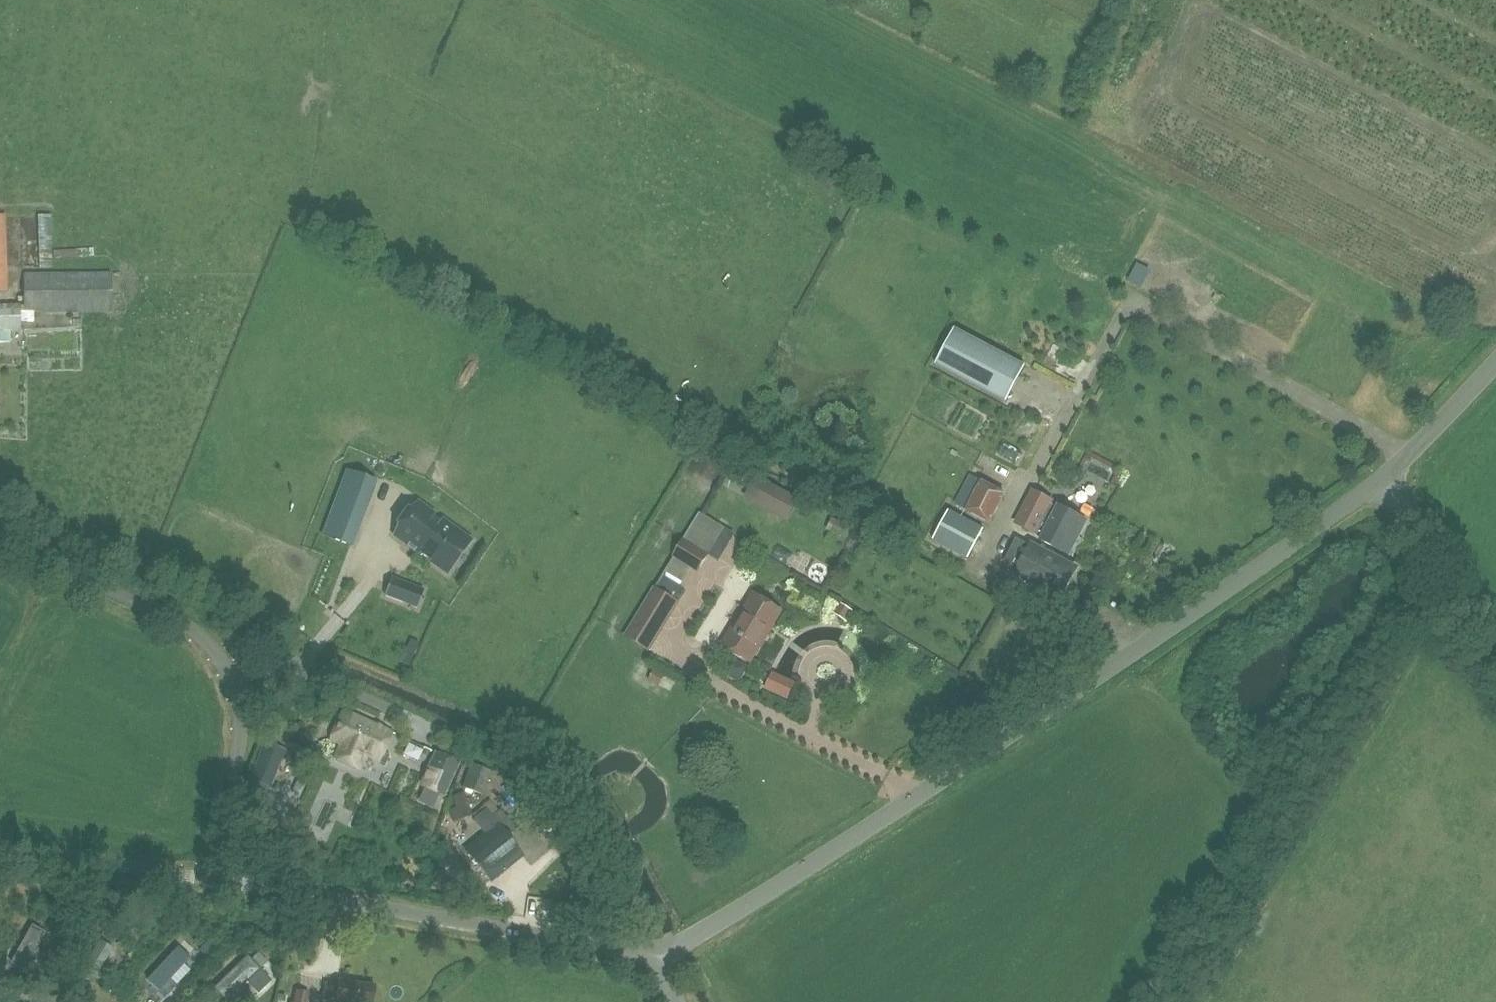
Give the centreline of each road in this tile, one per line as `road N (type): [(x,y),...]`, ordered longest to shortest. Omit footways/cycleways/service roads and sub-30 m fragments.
road 1 (unclassified): [(657,956),(903,805),(1380,478)]
road 2 (unclassified): [(217,882),(239,734),(236,694),(218,659),(179,621),(0,540)]
road 3 (unclassified): [(657,956),(217,882)]
road 4 (unclassified): [(217,882),(0,851)]
road 5 (unclassified): [(1495,617),(1380,478)]
road 6 (unclassified): [(1380,478),(1495,361)]

